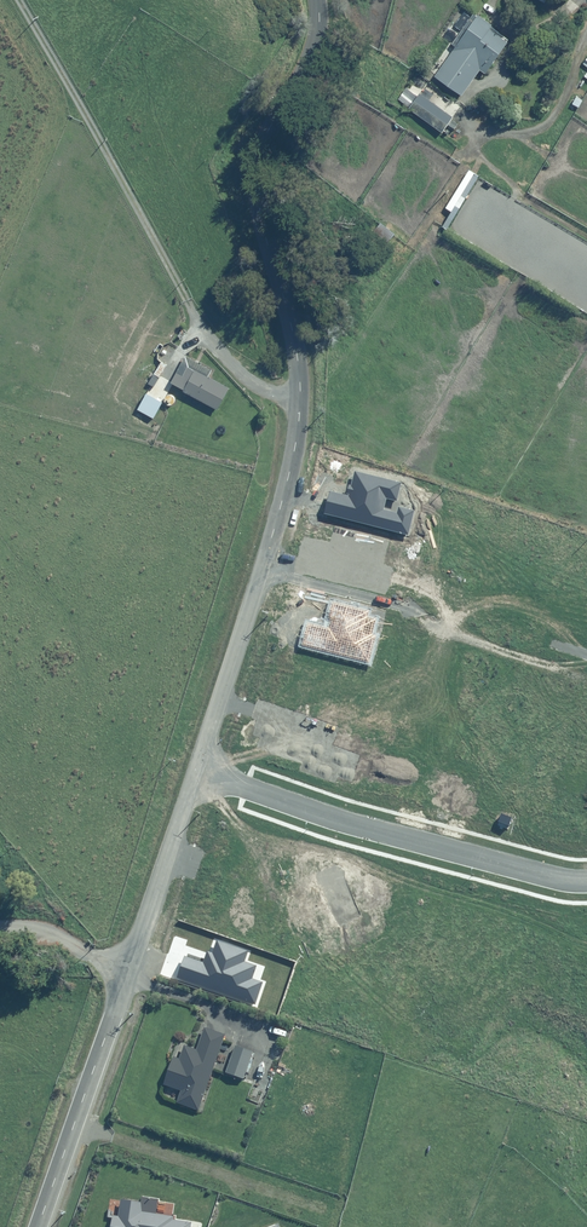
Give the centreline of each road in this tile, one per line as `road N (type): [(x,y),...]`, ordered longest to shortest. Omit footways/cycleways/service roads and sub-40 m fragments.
road 1 (residential): [(194,777),(296,447),(298,355),(260,212),(259,166),(270,127),(315,48),(318,0)]
road 2 (residential): [(39,1226),(194,777)]
road 3 (residential): [(194,777),(572,886),(586,884)]
road 4 (track): [(203,337),(17,0)]

